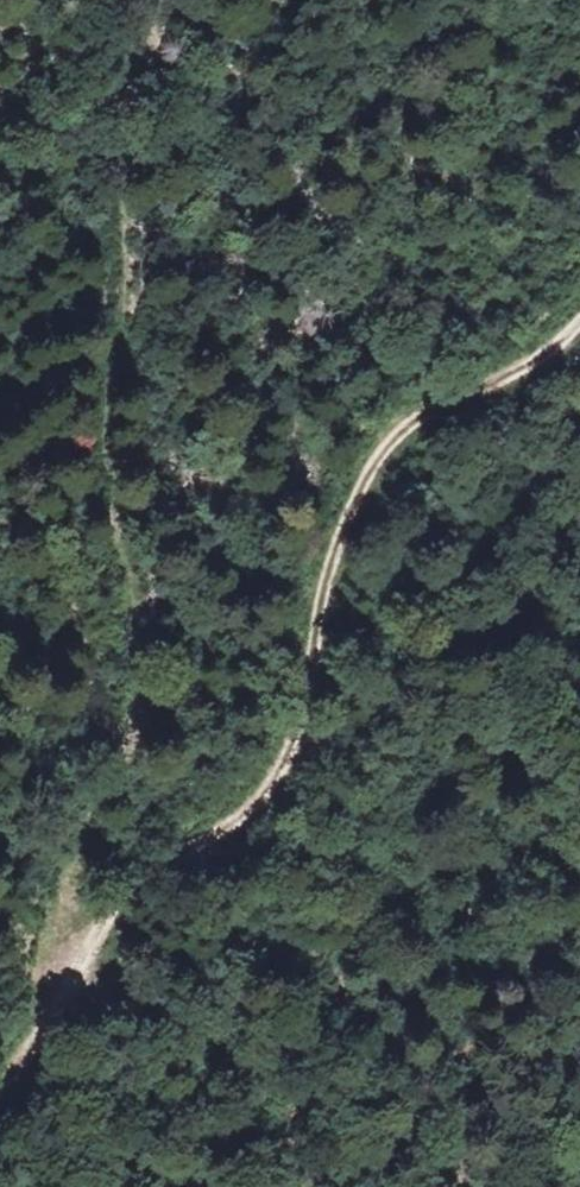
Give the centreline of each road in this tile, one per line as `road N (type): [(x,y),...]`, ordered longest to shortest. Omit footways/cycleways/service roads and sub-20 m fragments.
road 1 (track): [(80,988),(66,902),(77,853),(133,762),(142,713),(107,437),(118,344),(118,113),(150,0)]
road 2 (track): [(0,1084),(48,1031),(154,875),(244,816),(286,761),(334,553),(392,440),(562,344),(579,323)]

